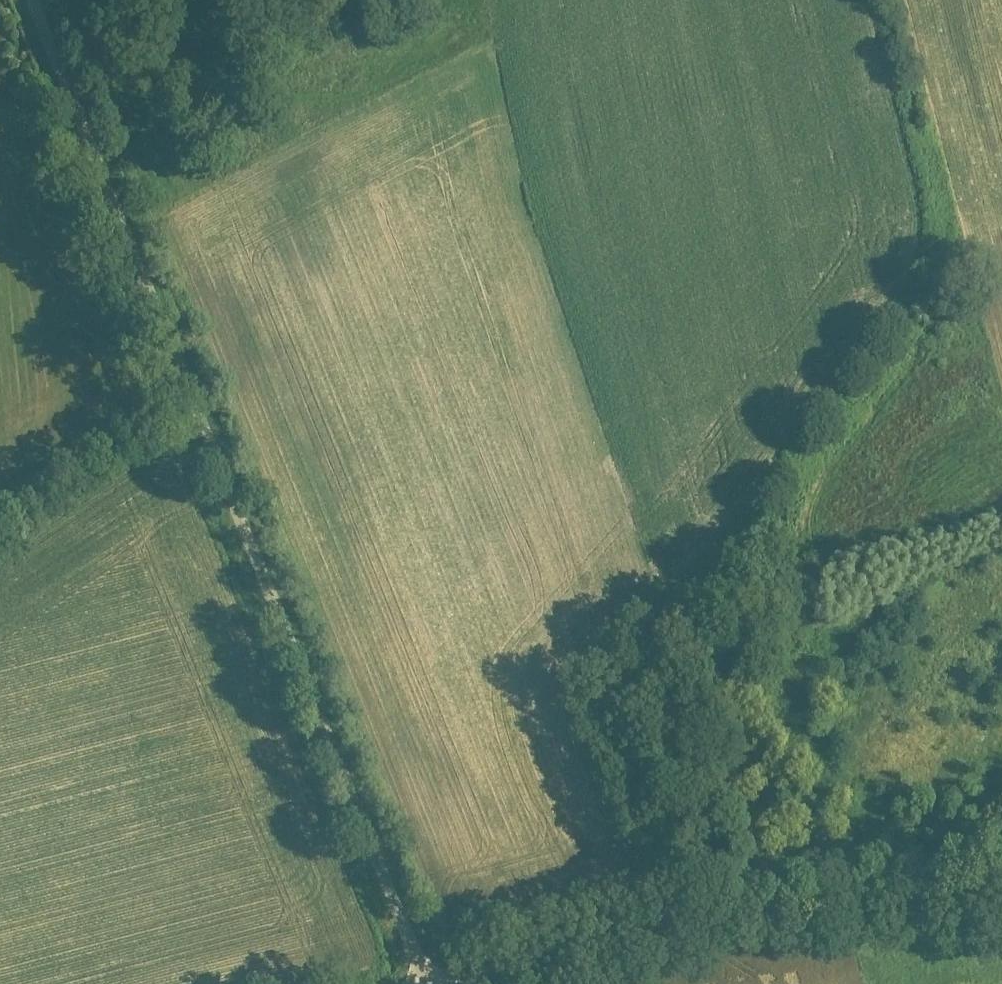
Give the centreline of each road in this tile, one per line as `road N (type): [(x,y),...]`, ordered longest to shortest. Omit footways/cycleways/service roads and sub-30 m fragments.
road 1 (unclassified): [(26,0),(139,242),(431,983)]
road 2 (track): [(1001,888),(427,983)]

